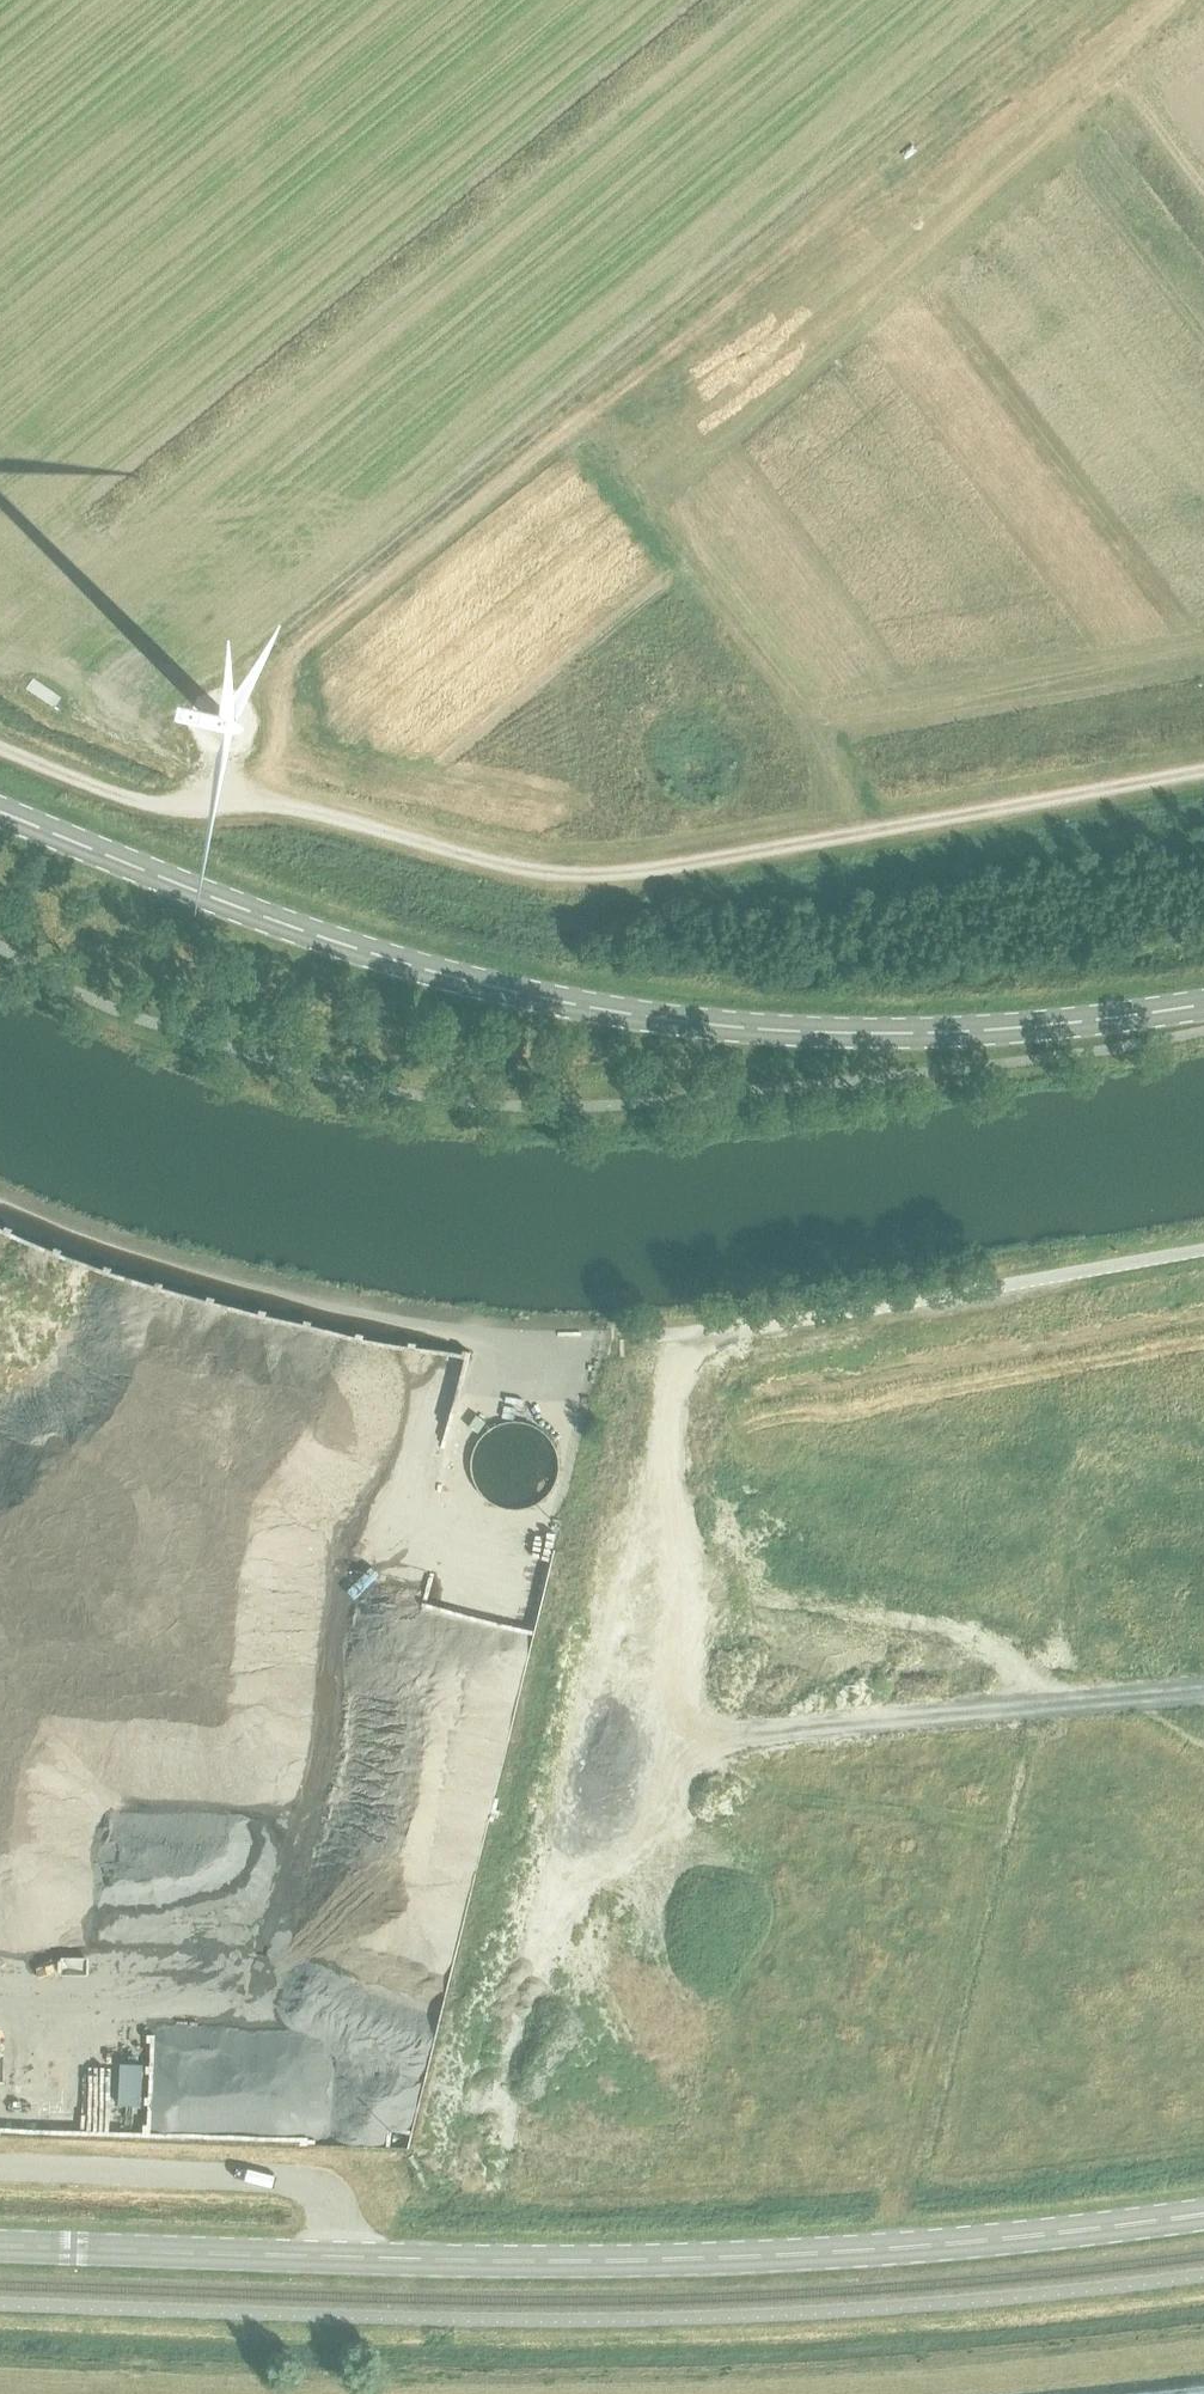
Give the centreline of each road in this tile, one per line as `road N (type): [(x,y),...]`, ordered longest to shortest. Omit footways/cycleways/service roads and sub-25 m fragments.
road 1 (tertiary): [(1203,1005),(1030,1027),(895,1033),(762,1031),(617,1013),(432,970),(279,923),(0,811)]
road 2 (track): [(1203,779),(647,873),(581,875),(521,868),(266,801),(181,806),(0,739)]
road 3 (unclassified): [(0,2244),(634,2262),(872,2249),(1203,2213)]
road 4 (unclassified): [(1203,1249),(789,1324),(633,1336)]

